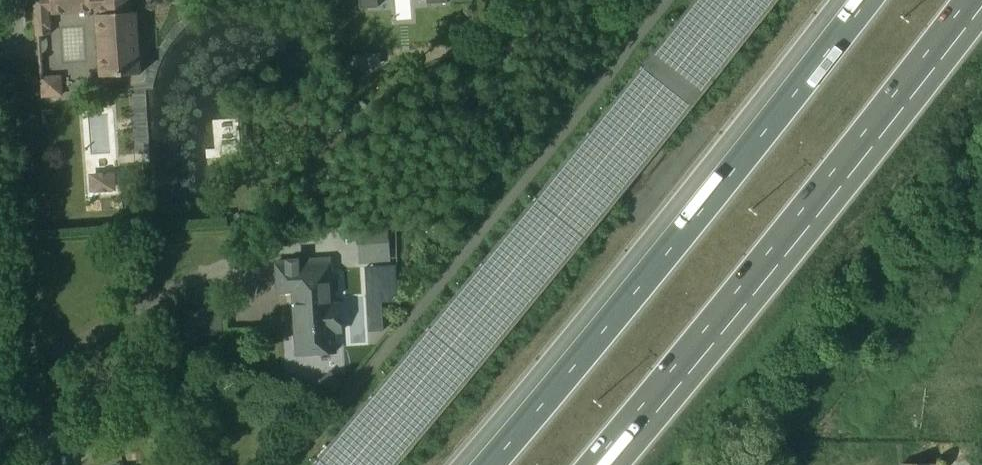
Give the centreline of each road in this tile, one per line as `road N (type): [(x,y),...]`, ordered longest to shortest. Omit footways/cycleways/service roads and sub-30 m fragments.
road 1 (unclassified): [(280,464),(669,0)]
road 2 (motorway): [(866,0),(694,221),(484,464)]
road 3 (motorway): [(605,464),(766,276),(980,0)]

